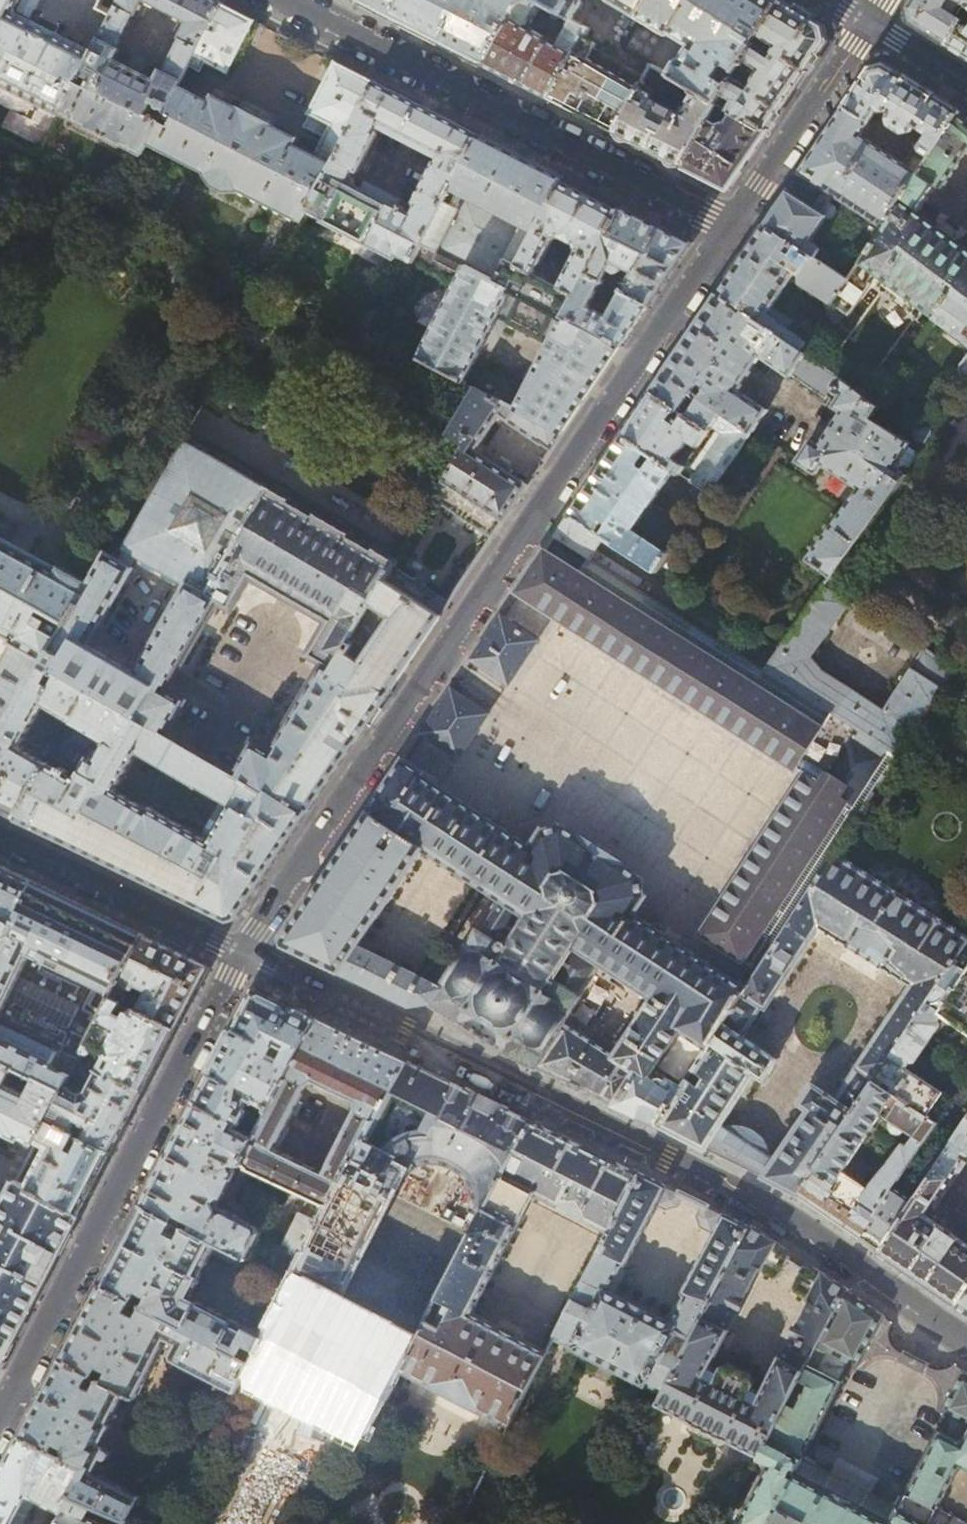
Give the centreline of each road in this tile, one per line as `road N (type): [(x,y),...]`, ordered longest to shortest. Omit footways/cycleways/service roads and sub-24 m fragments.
road 1 (residential): [(242,956),(728,229)]
road 2 (residential): [(966,1342),(781,1215),(242,956)]
road 3 (residential): [(0,1420),(242,956)]
road 4 (residential): [(728,229),(284,0)]
road 5 (residential): [(242,956),(0,839)]
road 6 (residential): [(728,229),(867,23)]

